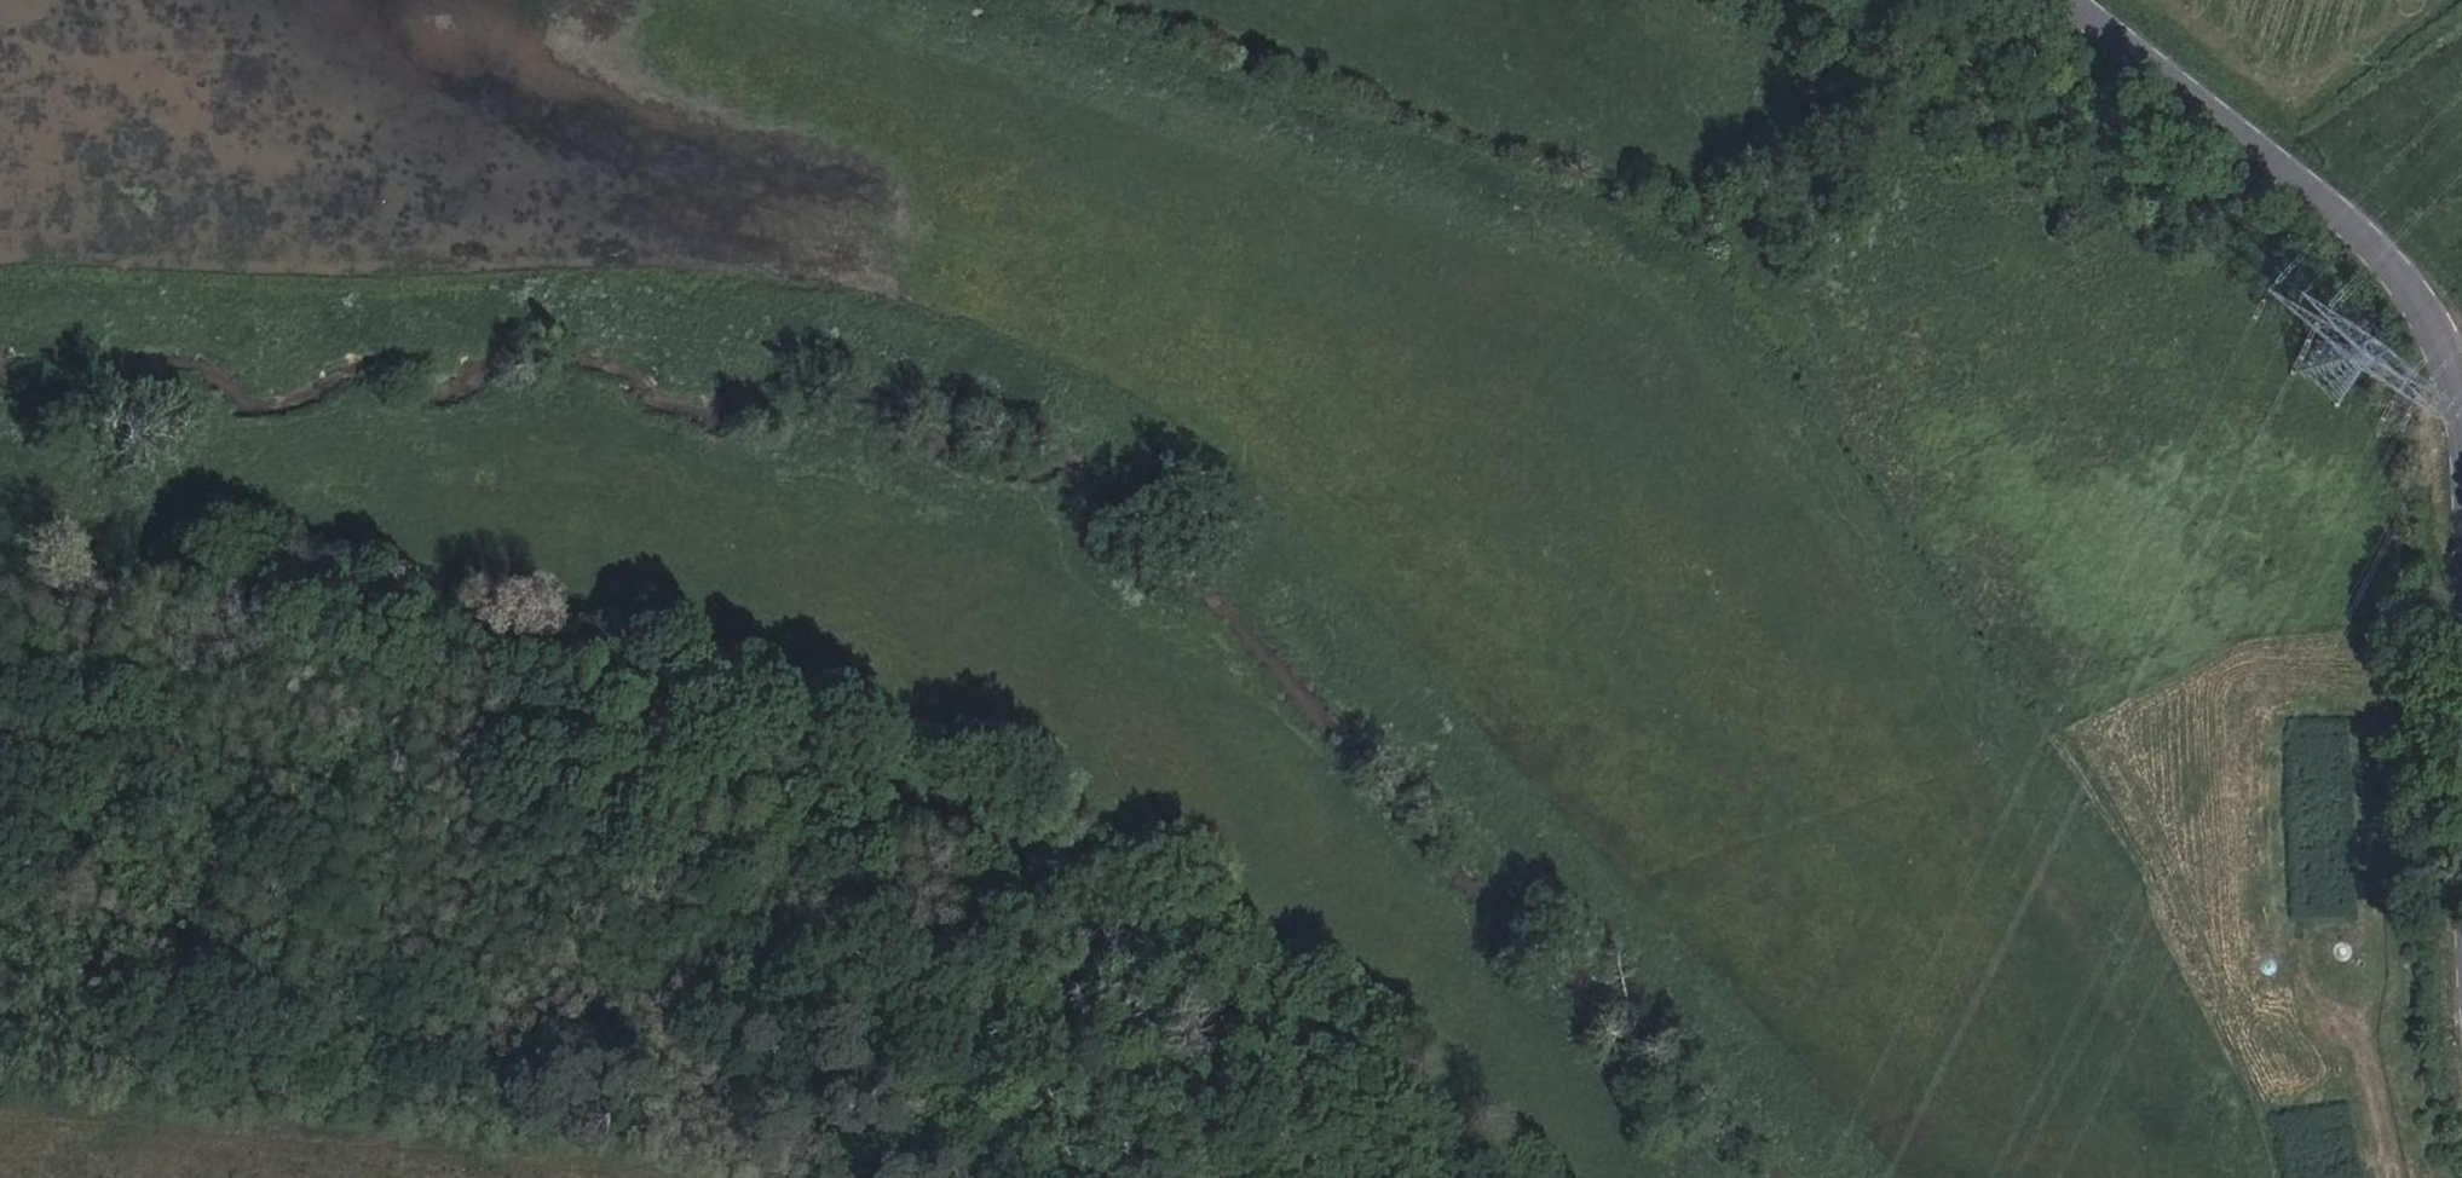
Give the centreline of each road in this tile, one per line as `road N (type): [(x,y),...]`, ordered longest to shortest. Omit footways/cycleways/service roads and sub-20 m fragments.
road 1 (tertiary): [(2461,326),(2360,230),(2072,0)]

